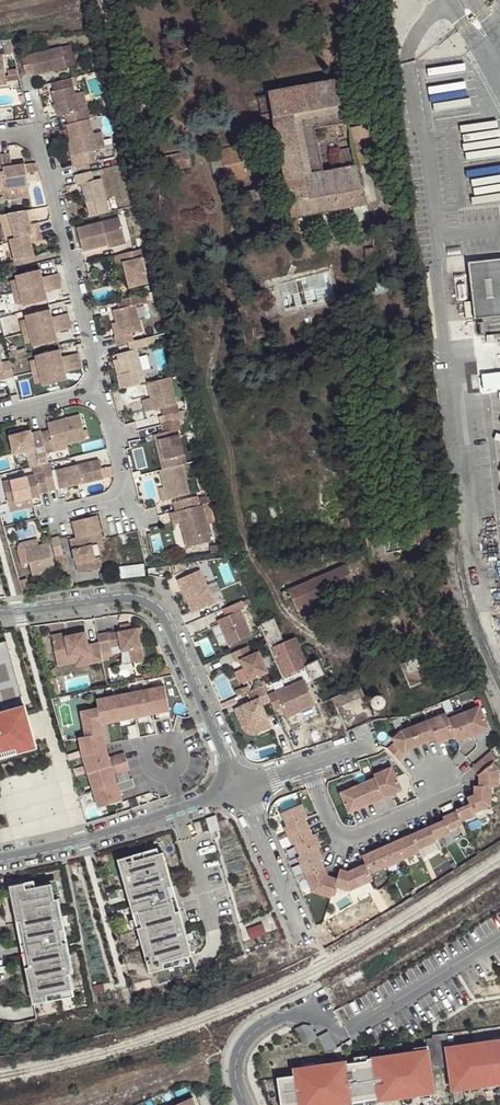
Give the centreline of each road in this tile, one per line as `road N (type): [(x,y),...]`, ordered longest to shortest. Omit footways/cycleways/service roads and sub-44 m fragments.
road 1 (residential): [(239,787),(156,610),(131,598),(0,614)]
road 2 (residential): [(98,390),(45,155),(29,135),(0,134)]
road 3 (residential): [(0,857),(239,787)]
road 4 (residential): [(313,1014),(344,1034),(499,938)]
road 5 (residential): [(306,766),(334,833),(345,840),(432,803),(437,778)]
road 6 (residential): [(304,937),(239,787)]
road 7 (residential): [(313,1014),(272,1020),(246,1040),(235,1068),(244,1104)]

